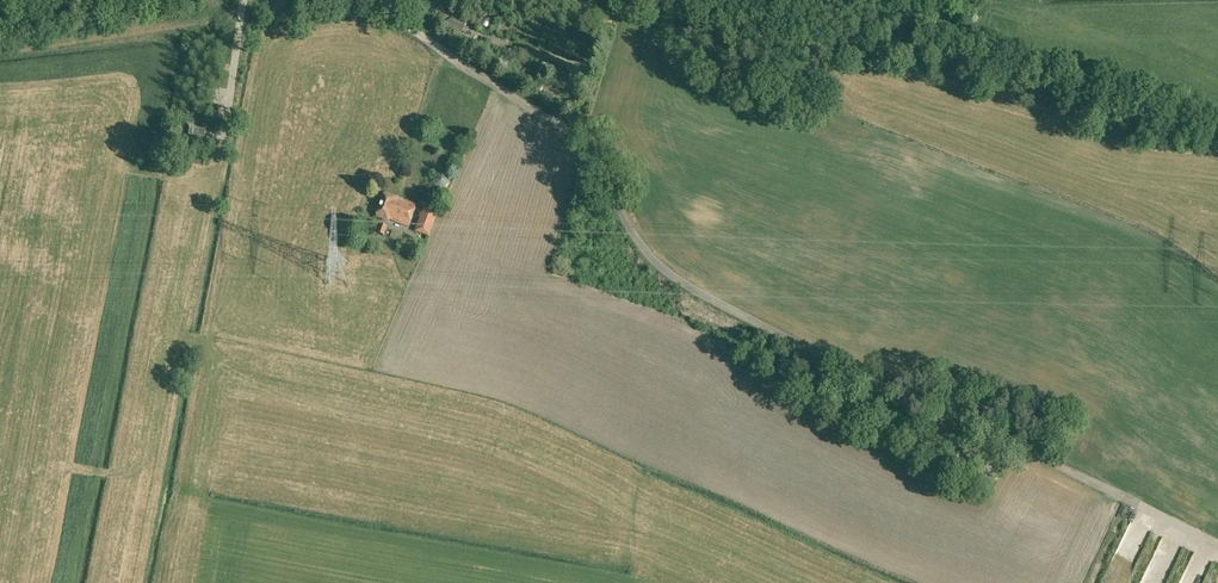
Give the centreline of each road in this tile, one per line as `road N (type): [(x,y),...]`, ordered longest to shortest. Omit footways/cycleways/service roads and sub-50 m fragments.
road 1 (unclassified): [(369,0),(577,139),(665,271),(1217,546)]
road 2 (unclassified): [(686,0),(755,30),(912,48),(1001,72),(1217,146)]
road 3 (unclassified): [(141,0),(0,10)]

